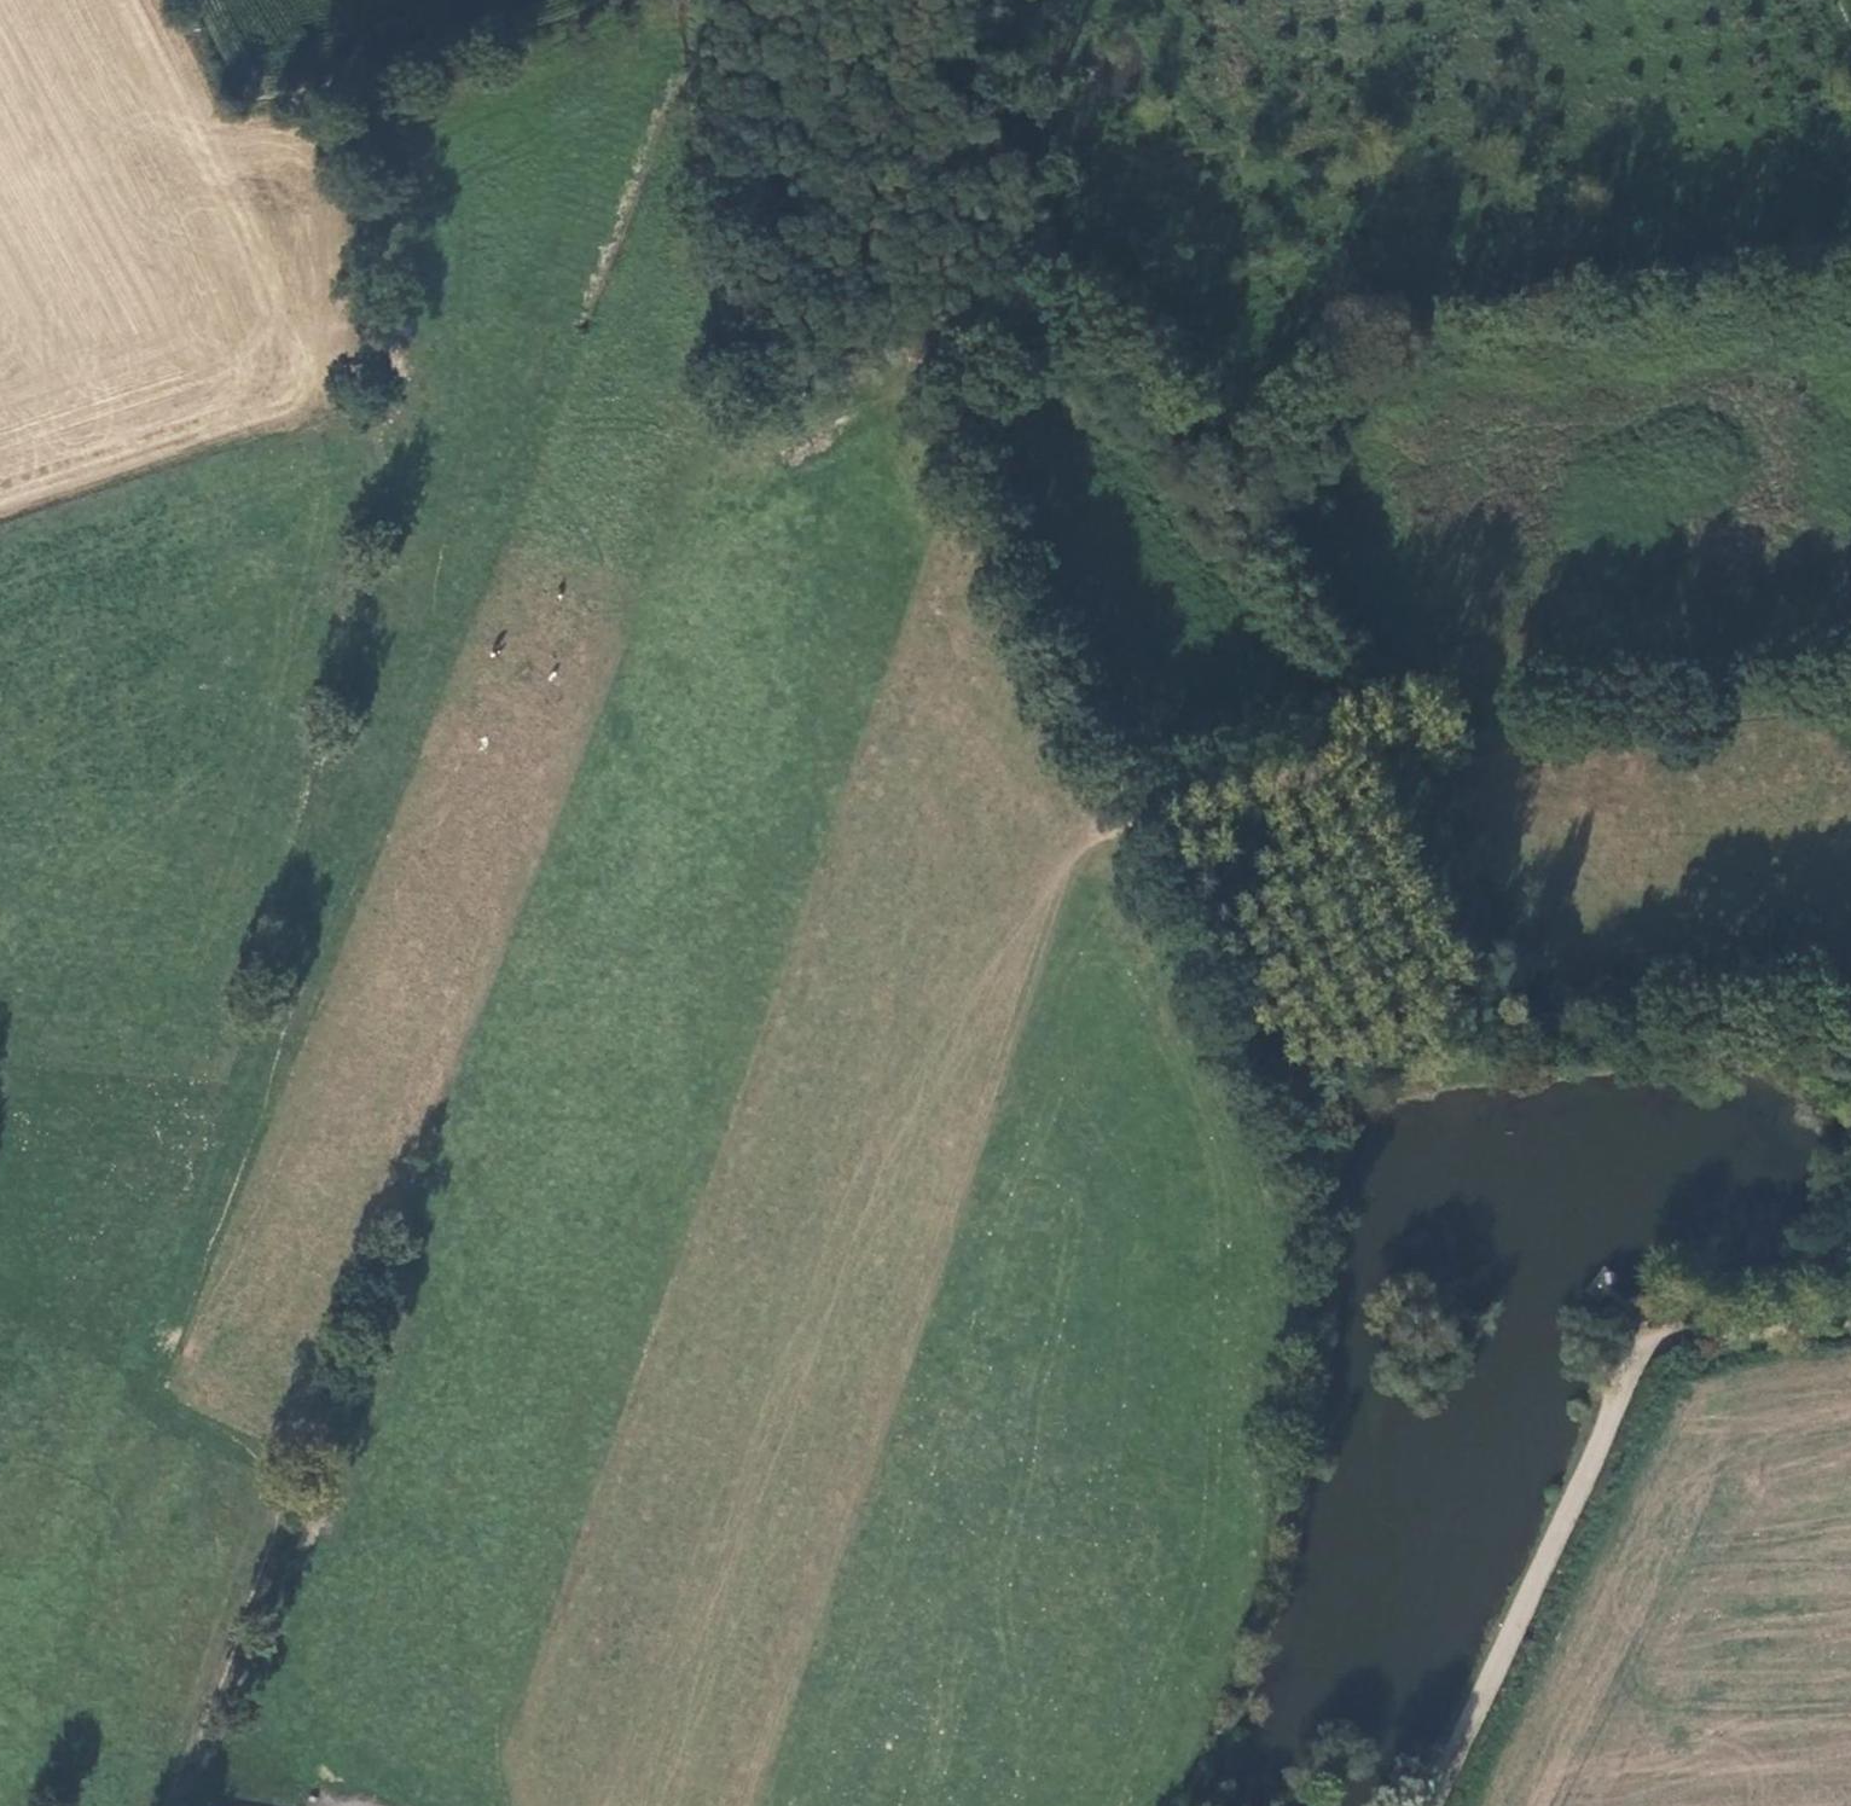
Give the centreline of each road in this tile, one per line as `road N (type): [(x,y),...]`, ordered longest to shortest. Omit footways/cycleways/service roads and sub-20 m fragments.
road 1 (track): [(1850,707),(1265,769),(1168,803),(1089,845)]
road 2 (track): [(1431,1805),(1623,1362),(1661,1336),(1850,1320)]

